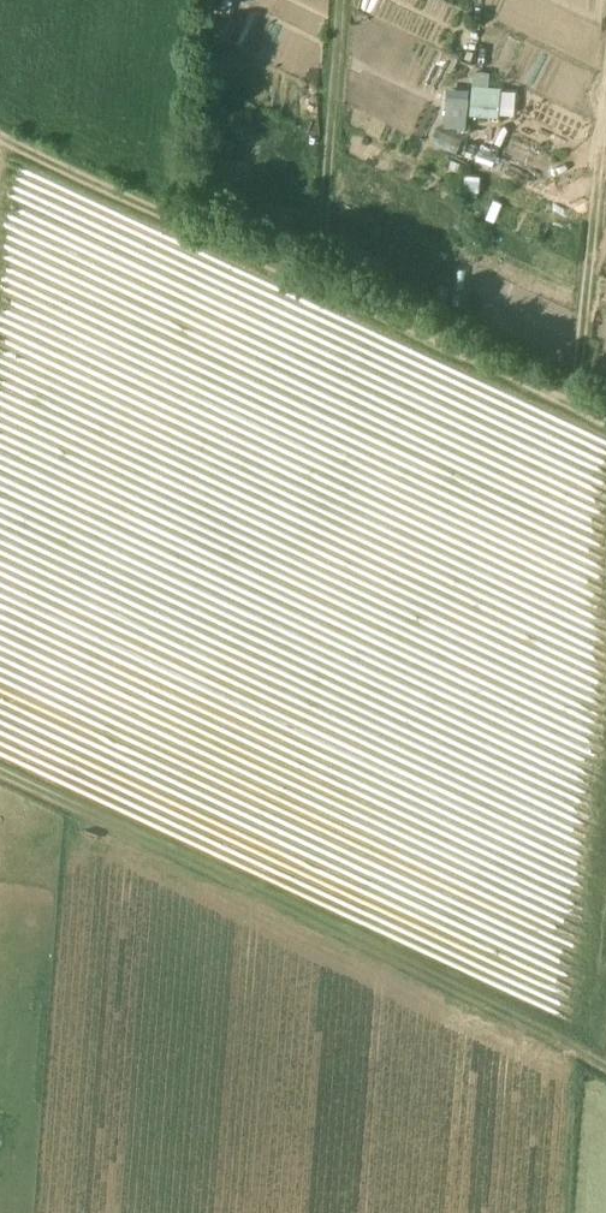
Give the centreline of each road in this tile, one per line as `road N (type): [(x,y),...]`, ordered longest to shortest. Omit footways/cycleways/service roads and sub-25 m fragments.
road 1 (track): [(0,771),(605,1066)]
road 2 (track): [(0,140),(605,417)]
road 3 (track): [(329,0),(317,286)]
road 4 (track): [(605,152),(584,407)]

